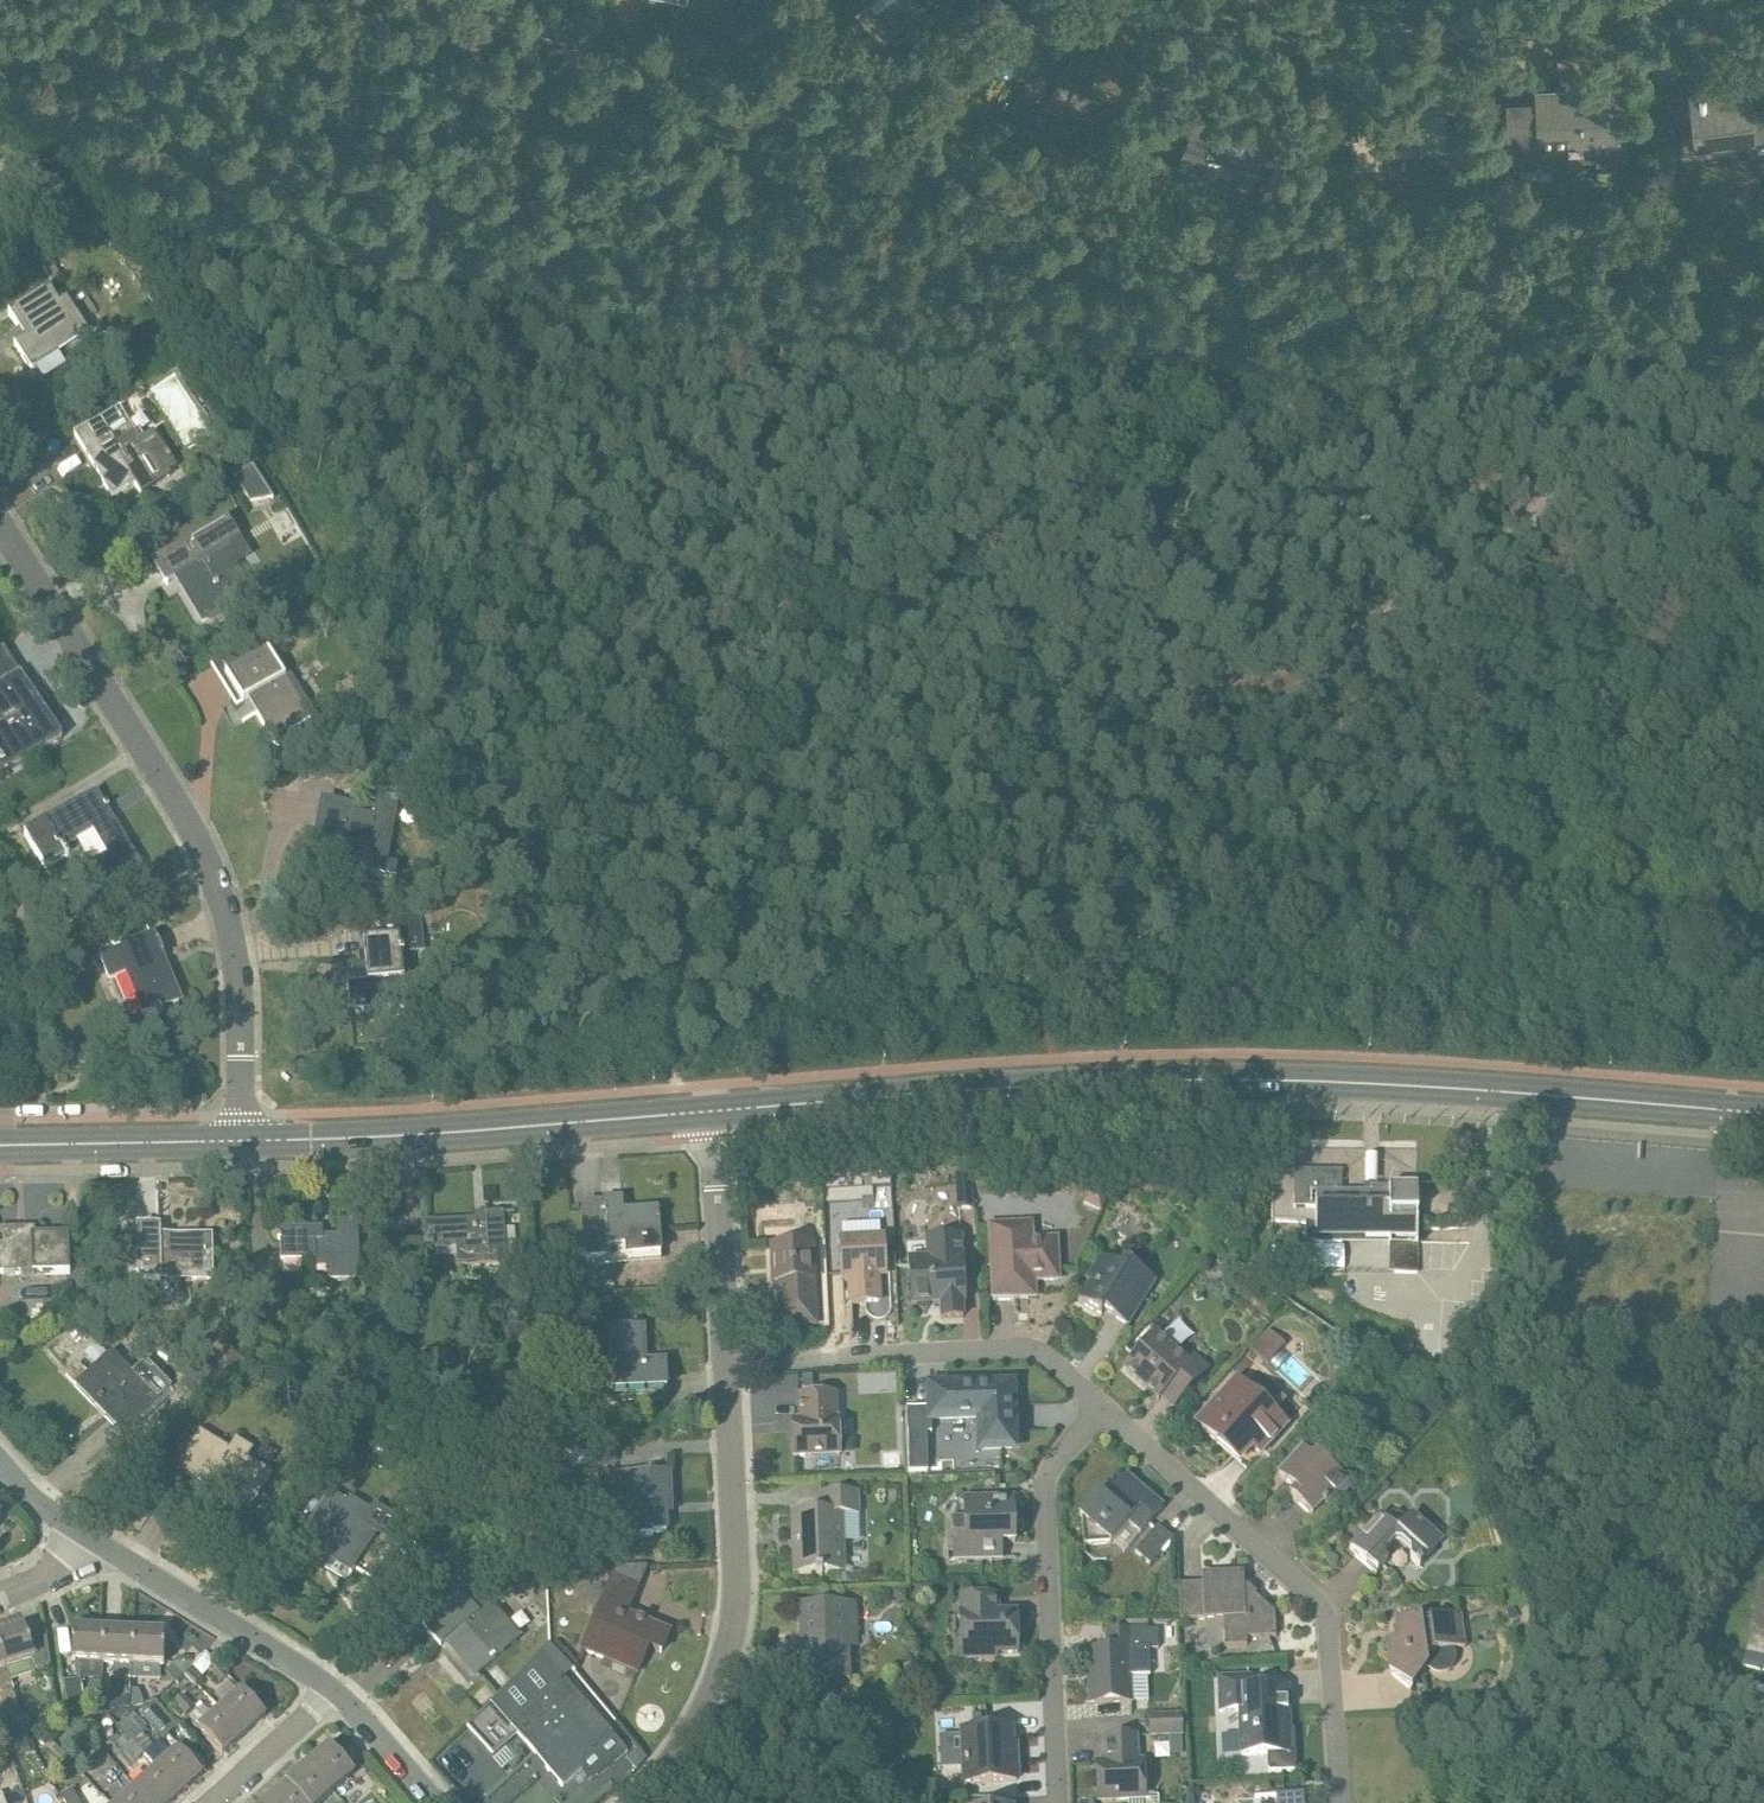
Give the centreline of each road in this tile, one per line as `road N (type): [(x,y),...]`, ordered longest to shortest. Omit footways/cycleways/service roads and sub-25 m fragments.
road 1 (tertiary): [(1763,1112),(1320,1076),(1093,1080),(717,1109)]
road 2 (track): [(1763,280),(1655,319),(1449,299),(1198,240),(813,121)]
road 3 (unclassified): [(0,524),(178,803),(221,886),(234,945),(243,1138)]
road 4 (residential): [(1104,1406),(1326,1615),(1340,1802)]
road 5 (residential): [(631,1802),(699,1721),(737,1612),(727,1362)]
road 6 (tertiary): [(717,1109),(268,1139)]
road 7 (track): [(813,121),(415,0)]
road 8 (residential): [(727,1362),(1028,1346),(1104,1406)]
road 9 (residential): [(1266,0),(1345,28),(1400,35),(1655,0)]
road 10 (residential): [(1057,1802),(1045,1484),(1064,1448)]
road 11 (residential): [(336,1689),(88,1535)]
road 12 (residential): [(727,1362),(717,1109)]
road 13 (tertiary): [(0,1142),(243,1138)]
road 14 (residential): [(336,1689),(213,1802)]
road 15 (residential): [(439,1802),(336,1689)]

